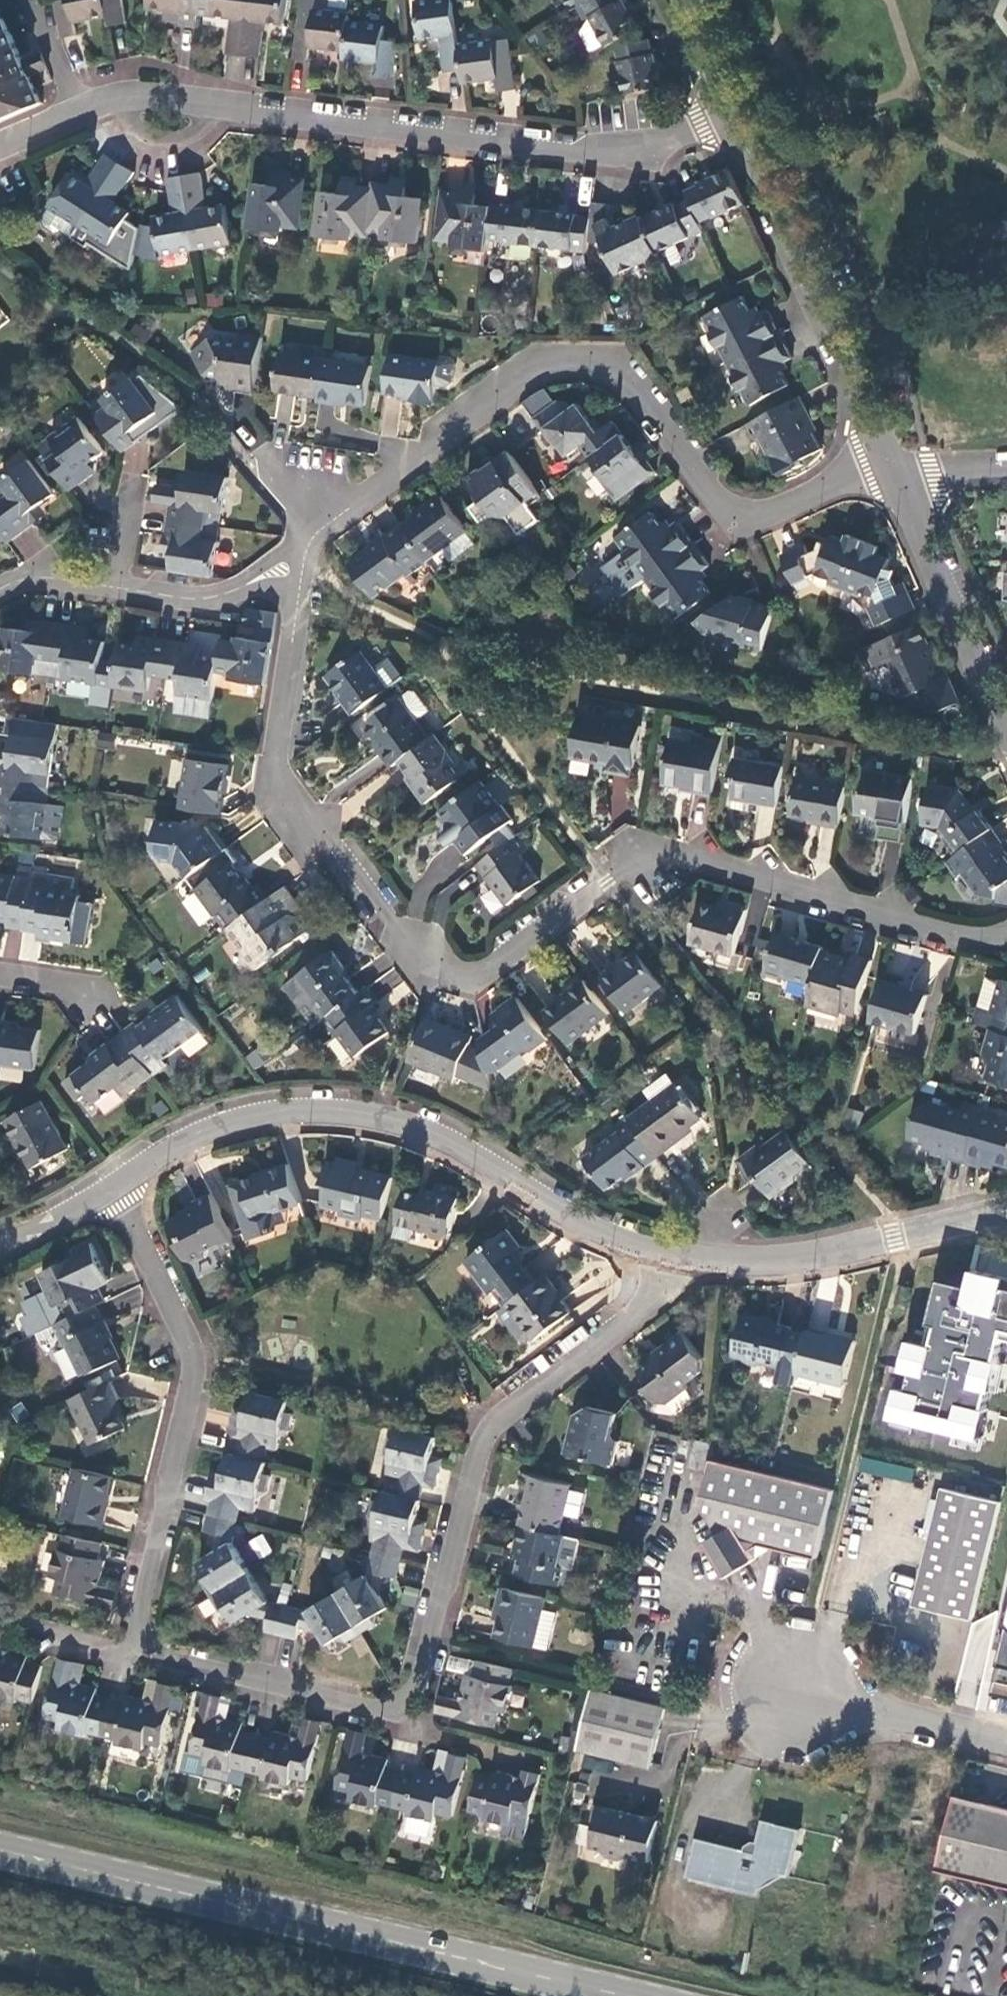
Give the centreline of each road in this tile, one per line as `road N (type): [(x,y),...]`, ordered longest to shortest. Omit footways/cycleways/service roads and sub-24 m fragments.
road 1 (residential): [(1006,934),(991,937),(649,853),(473,984),(432,985),(269,787),(300,551)]
road 2 (residential): [(130,1650),(387,1712),(413,1694),(491,1426),(657,1295),(671,1256)]
road 3 (residential): [(310,541),(537,362),(578,356),(621,369),(715,497),(740,513),(781,508),(883,462)]
road 4 (residential): [(726,111),(639,150),(166,99),(104,101),(77,110)]
road 5 (secondary): [(608,1995),(0,1853)]
road 6 (tertiary): [(112,1188),(204,1130),(285,1112),(340,1113),(453,1143),(590,1228),(671,1256)]
road 7 (residential): [(112,1188),(194,1364),(130,1650)]
road 8 (tertiary): [(883,462),(726,111)]
road 9 (tertiary): [(671,1256),(775,1269),(1006,1209)]
road 10 (unclassified): [(1006,1735),(809,1687),(738,1716)]
road 11 (tertiary): [(1006,733),(900,499)]
road 12 (residential): [(300,551),(232,594),(187,600),(118,585)]
road 13 (track): [(0,1957),(147,1995)]
road 14 (tertiary): [(0,1245),(112,1188)]
road 15 (residential): [(118,585),(20,580),(0,594)]
road 16 (tertiary): [(726,111),(675,0)]
road 17 (residential): [(77,110),(29,0)]

